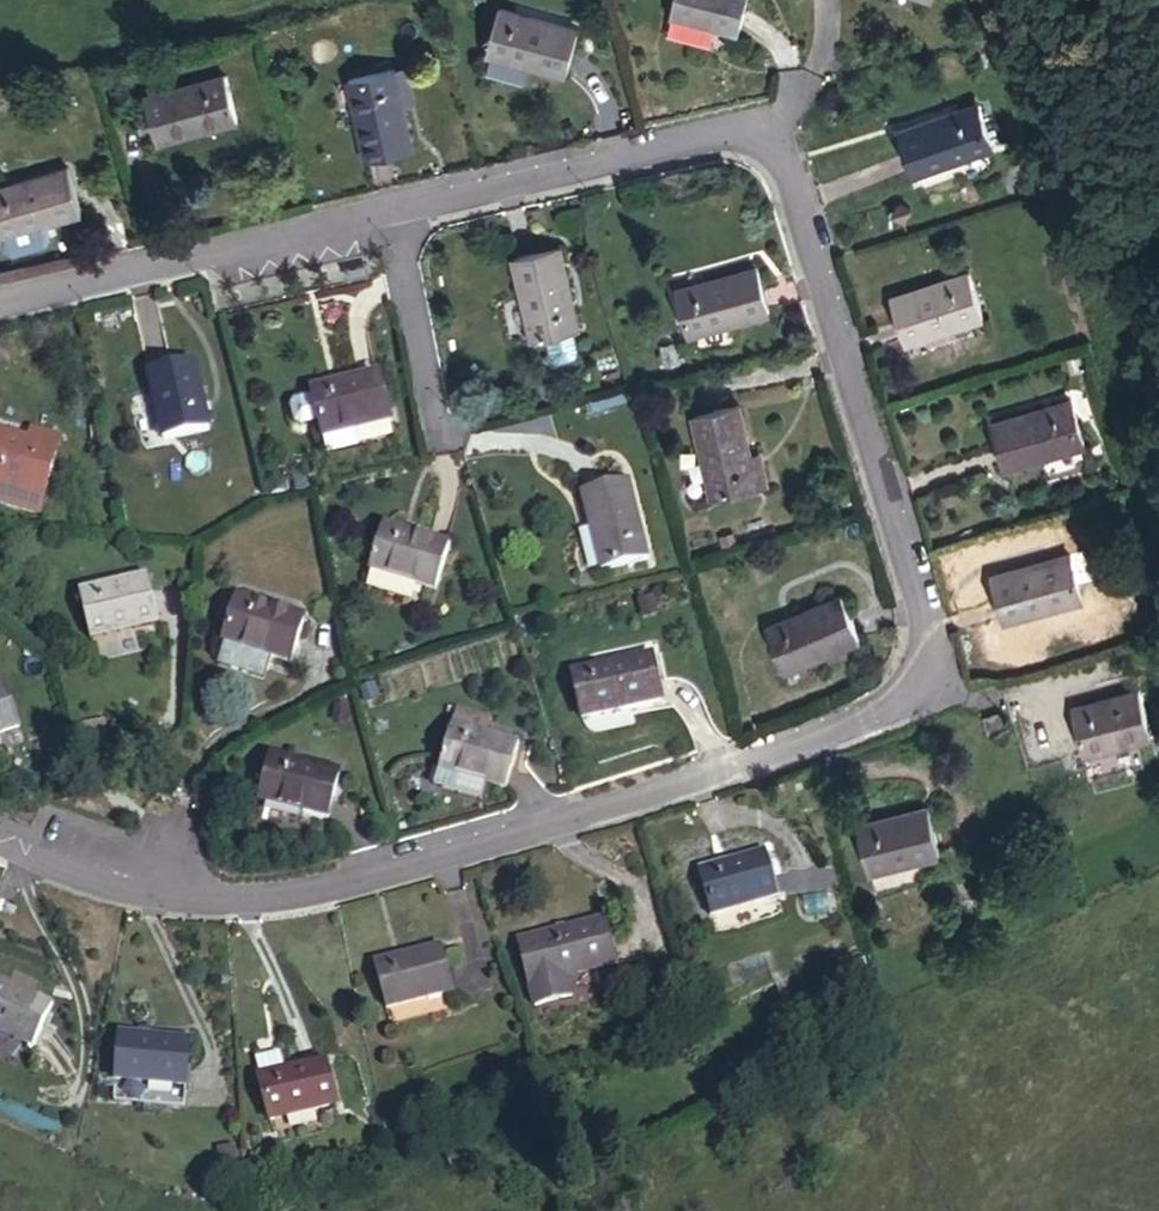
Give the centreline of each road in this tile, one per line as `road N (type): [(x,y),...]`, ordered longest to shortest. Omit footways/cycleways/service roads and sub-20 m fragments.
road 1 (residential): [(0,295),(708,124),(742,125),(771,142),(792,183),(932,654),(926,681),(911,693),(610,804),(241,898),(166,898),(0,839)]

